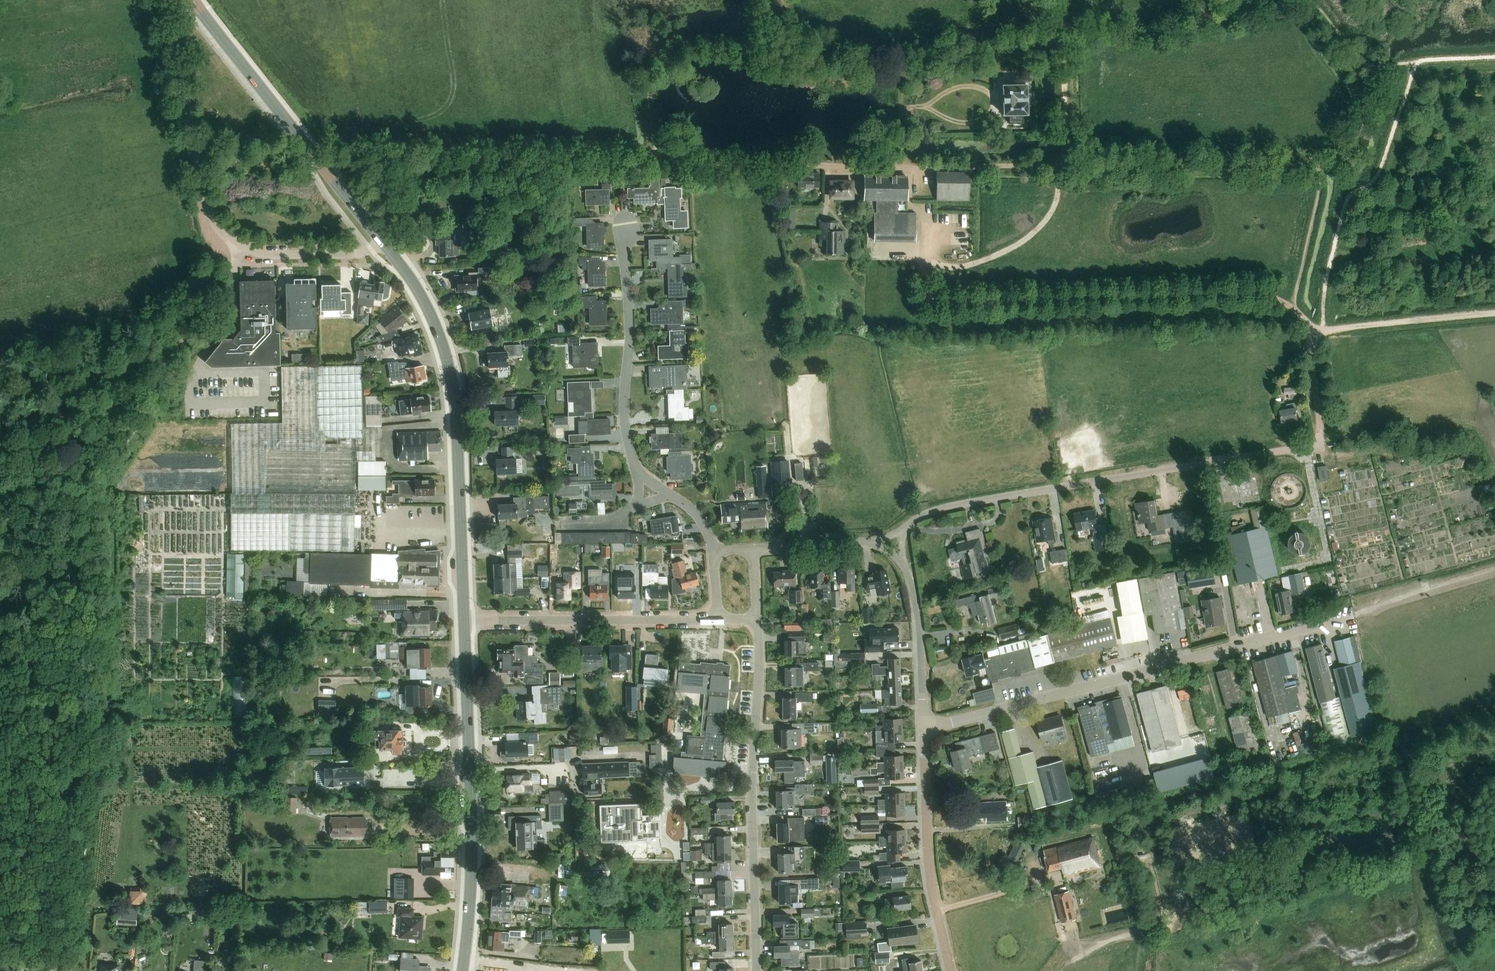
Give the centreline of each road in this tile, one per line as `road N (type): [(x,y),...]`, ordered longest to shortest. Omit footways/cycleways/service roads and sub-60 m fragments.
road 1 (track): [(1294,311),(1240,293),(939,302),(923,276),(924,167)]
road 2 (residential): [(903,530),(940,509),(1314,445),(1321,413)]
road 3 (residential): [(924,730),(1351,617)]
road 4 (unclassified): [(162,0),(207,204),(219,229),(263,254),(354,254),(383,243)]
road 5 (track): [(661,164),(1064,164)]
road 6 (secondary): [(465,621),(448,363),(423,298),(383,243)]
road 7 (residential): [(714,549),(693,512),(641,475),(630,449),(623,218)]
road 8 (residential): [(756,970),(757,619)]
road 9 (secondary): [(463,970),(471,850),(465,621)]
road 10 (secondary): [(199,9),(383,243)]
road 11 (track): [(1064,164),(1319,165)]
road 12 (track): [(410,162),(661,164)]
road 13 (residential): [(465,621),(716,620)]
road 14 (residential): [(951,970),(933,896),(924,730)]
road 15 (track): [(197,162),(410,162)]
road 16 (track): [(117,401),(189,332),(219,229)]
road 17 (track): [(906,108),(932,106),(968,123),(994,109),(991,94),(971,86),(934,101)]
road 18 (track): [(1325,331),(1494,313)]
road 19 (residential): [(924,730),(922,642),(902,564)]
road 20 (track): [(1351,617),(1494,570)]
road 21 (track): [(0,448),(85,422),(117,401)]
road 22 (track): [(1319,165),(1342,161),(1360,141),(1376,70)]

